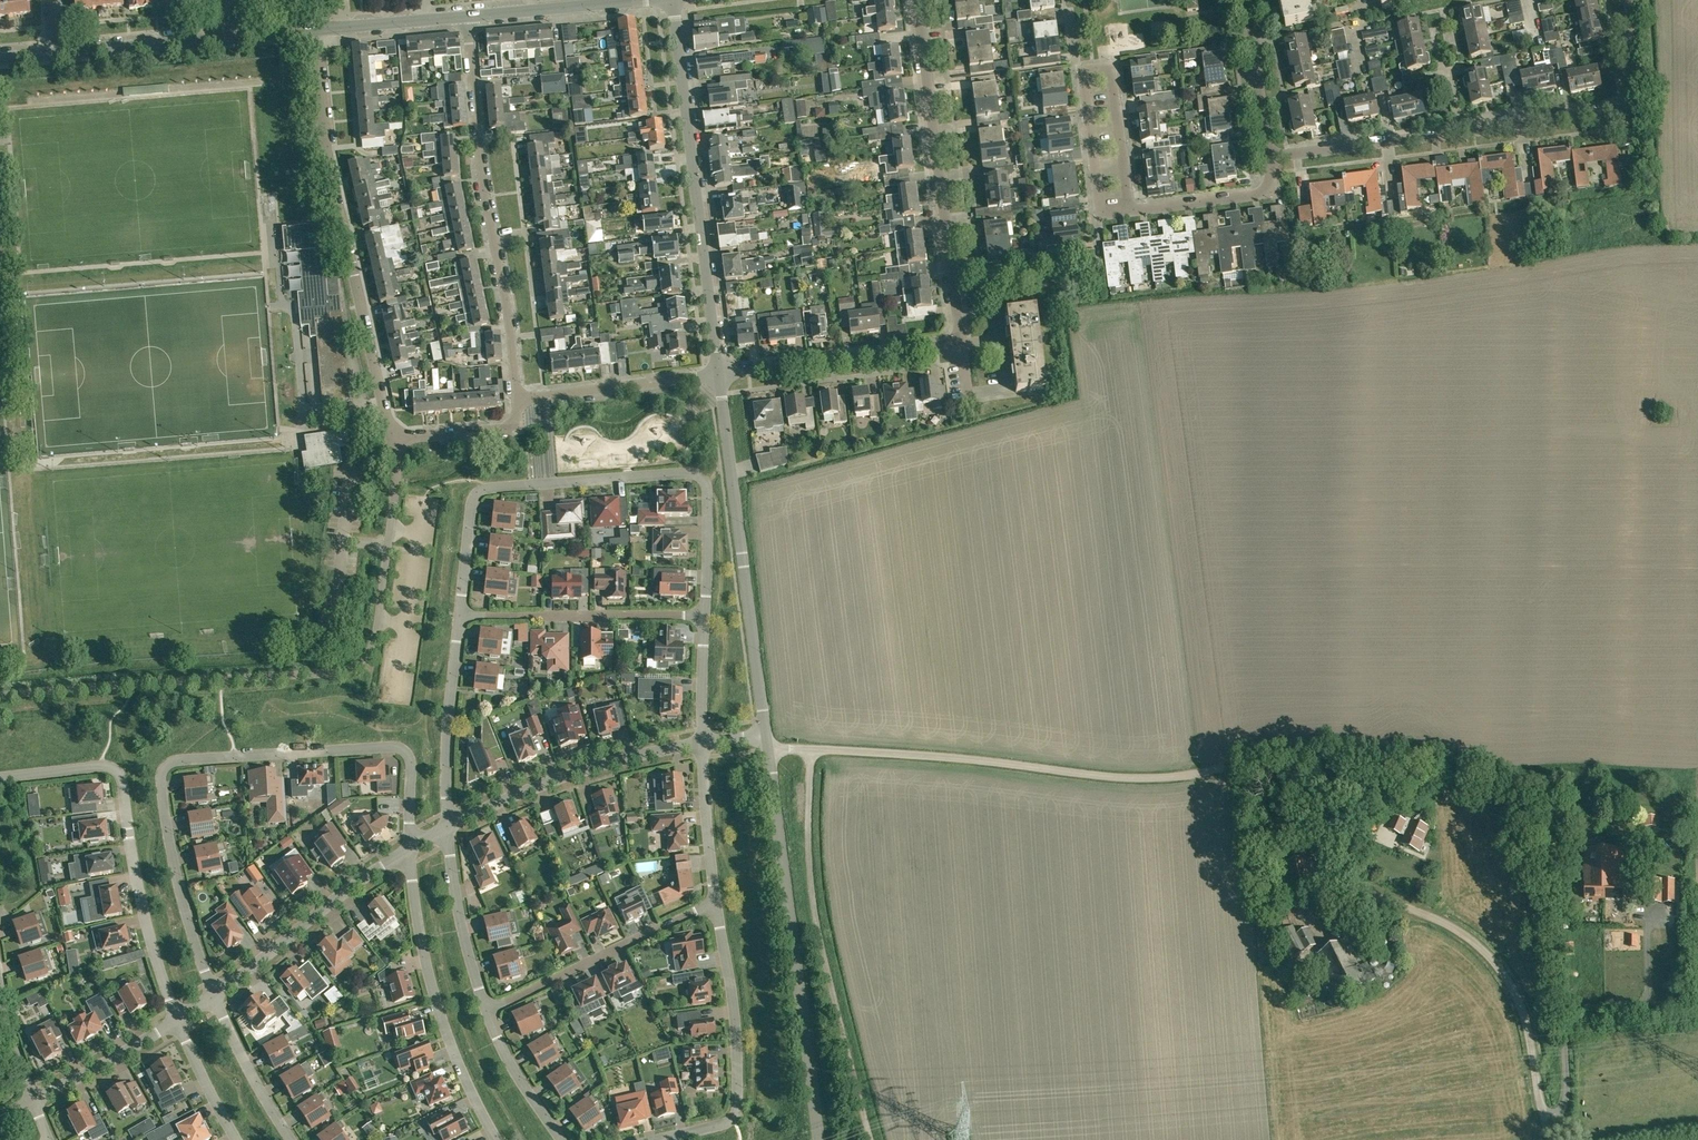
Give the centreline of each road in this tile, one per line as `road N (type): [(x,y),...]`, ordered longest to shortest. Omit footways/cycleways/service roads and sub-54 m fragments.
road 1 (unclassified): [(1555,1139),(1527,1016),(1508,977),(1443,921),(1338,879),(1313,837),(1294,764),(1277,758),(1167,779),(766,743)]
road 2 (residential): [(214,997),(177,882),(164,767),(393,748),(411,764),(410,850)]
road 3 (residential): [(459,617),(472,502),(483,492),(692,474),(710,492),(706,616)]
road 4 (residential): [(1267,158),(1614,115),(1632,93),(1627,0)]
road 5 (residential): [(402,439),(383,416),(324,146),(311,29)]
road 6 (unclassified): [(820,1139),(766,743)]
road 7 (residential): [(517,401),(482,177),(467,15)]
road 8 (unclassified): [(719,376),(673,0)]
road 9 (residential): [(0,781),(116,770),(149,932),(176,1022)]
road 10 (unclassified): [(766,743),(719,376)]
road 11 (residential): [(960,345),(917,0)]
road 12 (residential): [(1102,213),(1083,74),(1113,70),(1132,209)]
road 13 (residential): [(410,850),(422,946),(442,1022),(496,1139)]
road 14 (residential): [(716,903),(735,1013),(738,1107),(725,1125),(663,1139)]
road 15 (residential): [(448,829),(577,774),(703,744)]
road 16 (residential): [(487,1011),(716,903)]
road 17 (residential): [(706,616),(459,617)]
road 18 (residential): [(214,997),(410,850)]
road 19 (residential): [(719,376),(960,345)]
road 20 (residential): [(448,829),(447,730),(459,617)]
road 21 (residential): [(517,401),(719,376)]
road 22 (residential): [(487,1011),(456,903),(448,829)]
road 23 (tertiary): [(54,53),(239,36)]
road 24 (residential): [(1132,209),(1259,194),(1270,180),(1267,158)]
road 25 (tertiary): [(467,15),(633,0)]
road 26 (residential): [(33,1100),(176,1022)]
road 27 (residential): [(291,1139),(214,997)]
road 28 (residential): [(703,744),(716,903)]
road 29 (residential): [(1267,158),(1248,0)]
road 30 (tertiary): [(311,29),(467,15)]
road 31 (residential): [(561,1139),(518,1080),(487,1011)]
road 32 (residential): [(402,439),(518,427),(517,401)]
road 33 (residential): [(176,1022),(236,1139)]
road 34 (residential): [(706,616),(703,744)]

